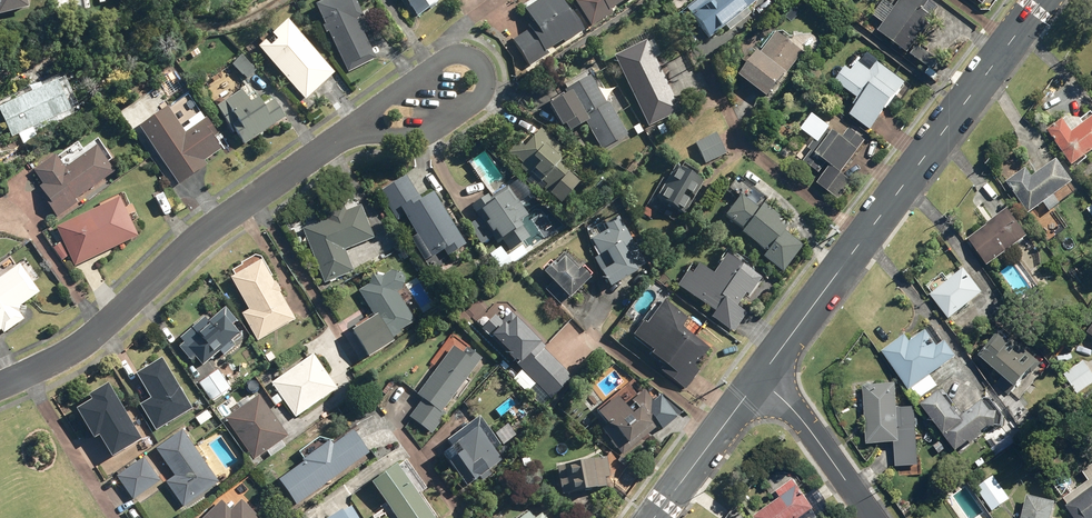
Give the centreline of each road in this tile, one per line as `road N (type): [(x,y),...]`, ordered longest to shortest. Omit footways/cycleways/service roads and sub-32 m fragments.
road 1 (residential): [(1041,0),(758,380)]
road 2 (residential): [(0,384),(56,362),(192,243),(340,131)]
road 3 (residential): [(340,131),(454,54),(489,68),(490,88),(426,132),(406,136)]
road 4 (residential): [(758,380),(805,424),(872,517)]
road 5 (residential): [(758,380),(655,517)]

